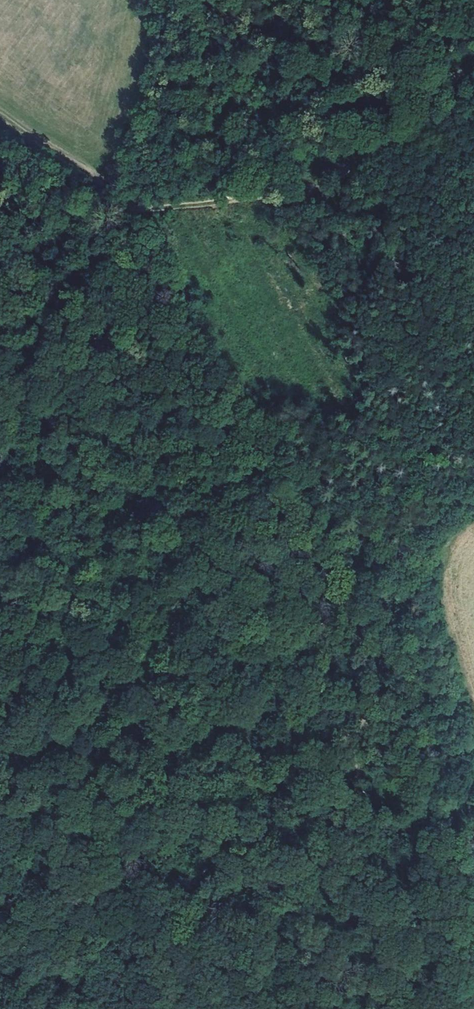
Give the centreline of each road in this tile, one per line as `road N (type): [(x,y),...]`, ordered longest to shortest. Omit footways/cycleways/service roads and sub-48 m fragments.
road 1 (track): [(0,218),(102,244),(229,419),(321,577),(346,1008)]
road 2 (track): [(68,1008),(127,674),(128,605),(175,580),(191,466),(229,419)]
road 3 (track): [(473,69),(342,190),(178,215),(0,113)]

